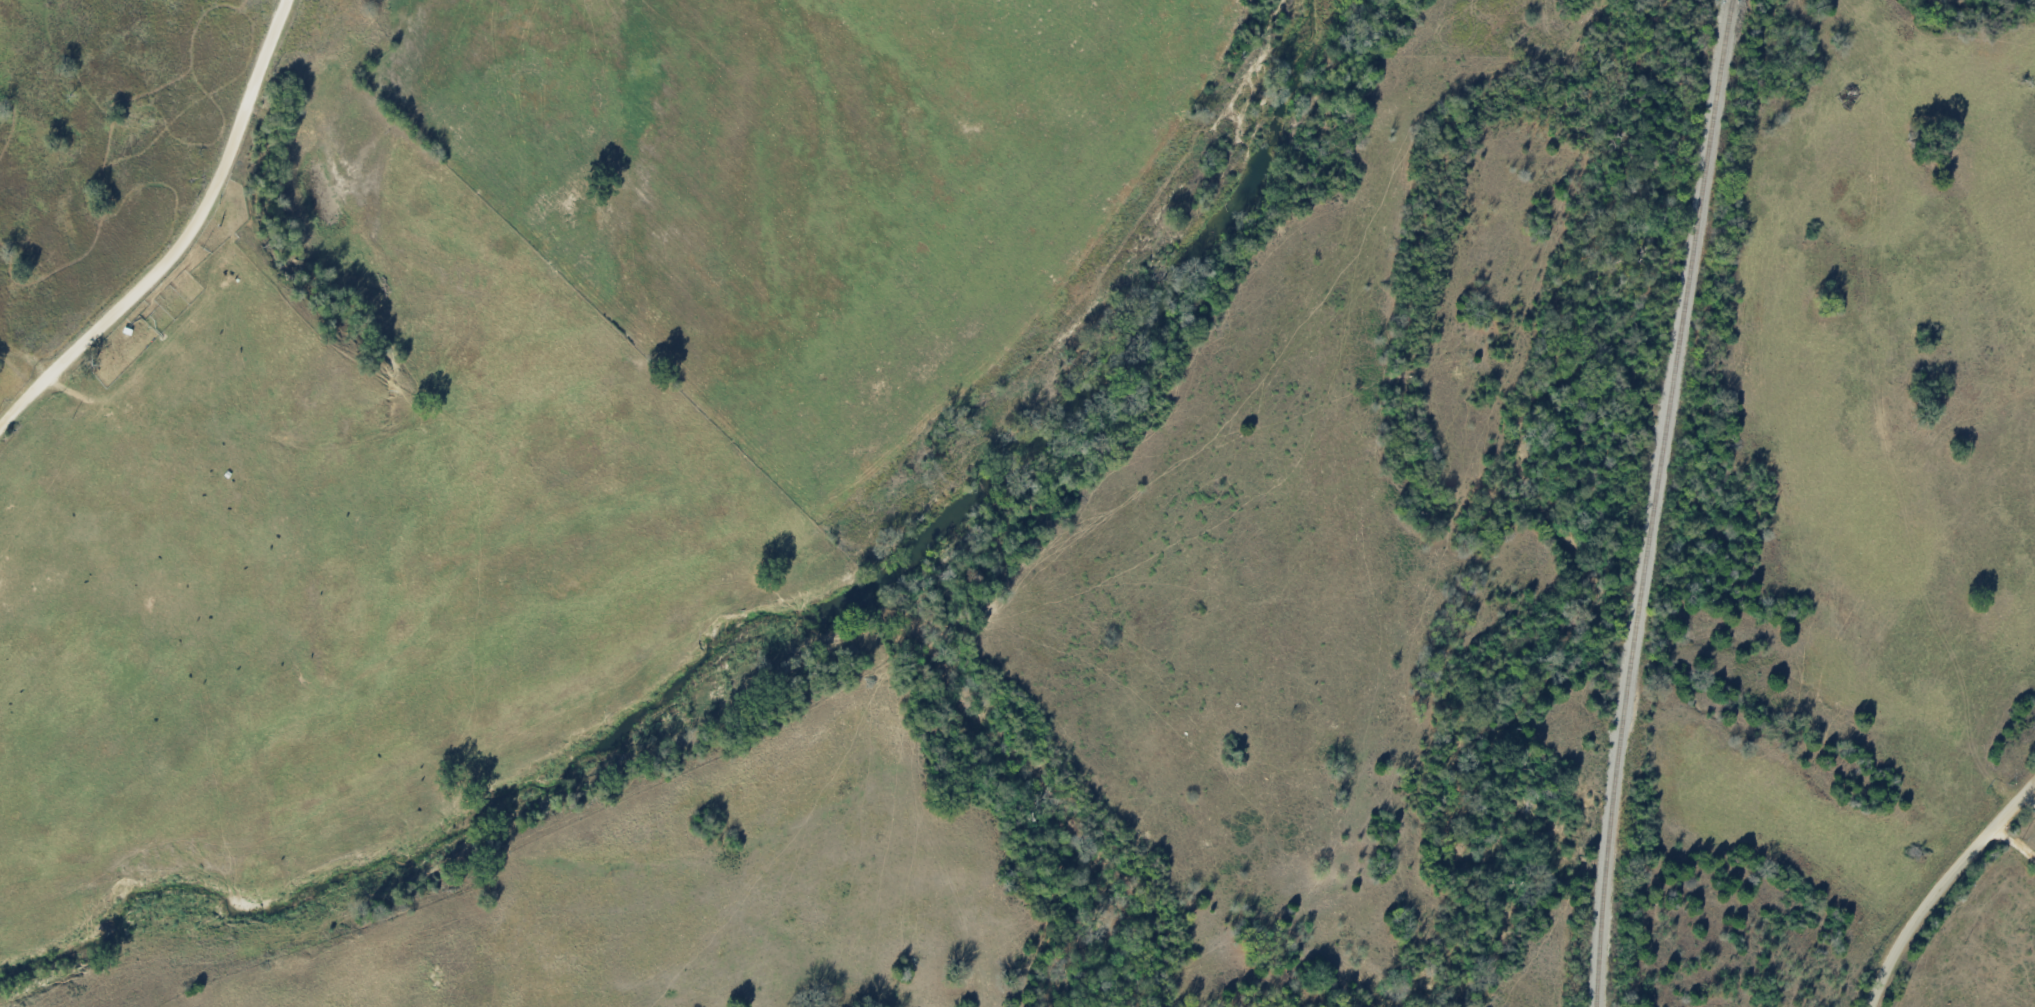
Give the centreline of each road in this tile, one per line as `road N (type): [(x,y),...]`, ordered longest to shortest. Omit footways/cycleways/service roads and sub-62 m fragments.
road 1 (tertiary): [(0,429),(190,233),(287,0)]
road 2 (residential): [(41,383),(118,420),(231,445),(289,445),(321,430)]
road 3 (residential): [(1872,1006),(1938,890),(2034,787)]

